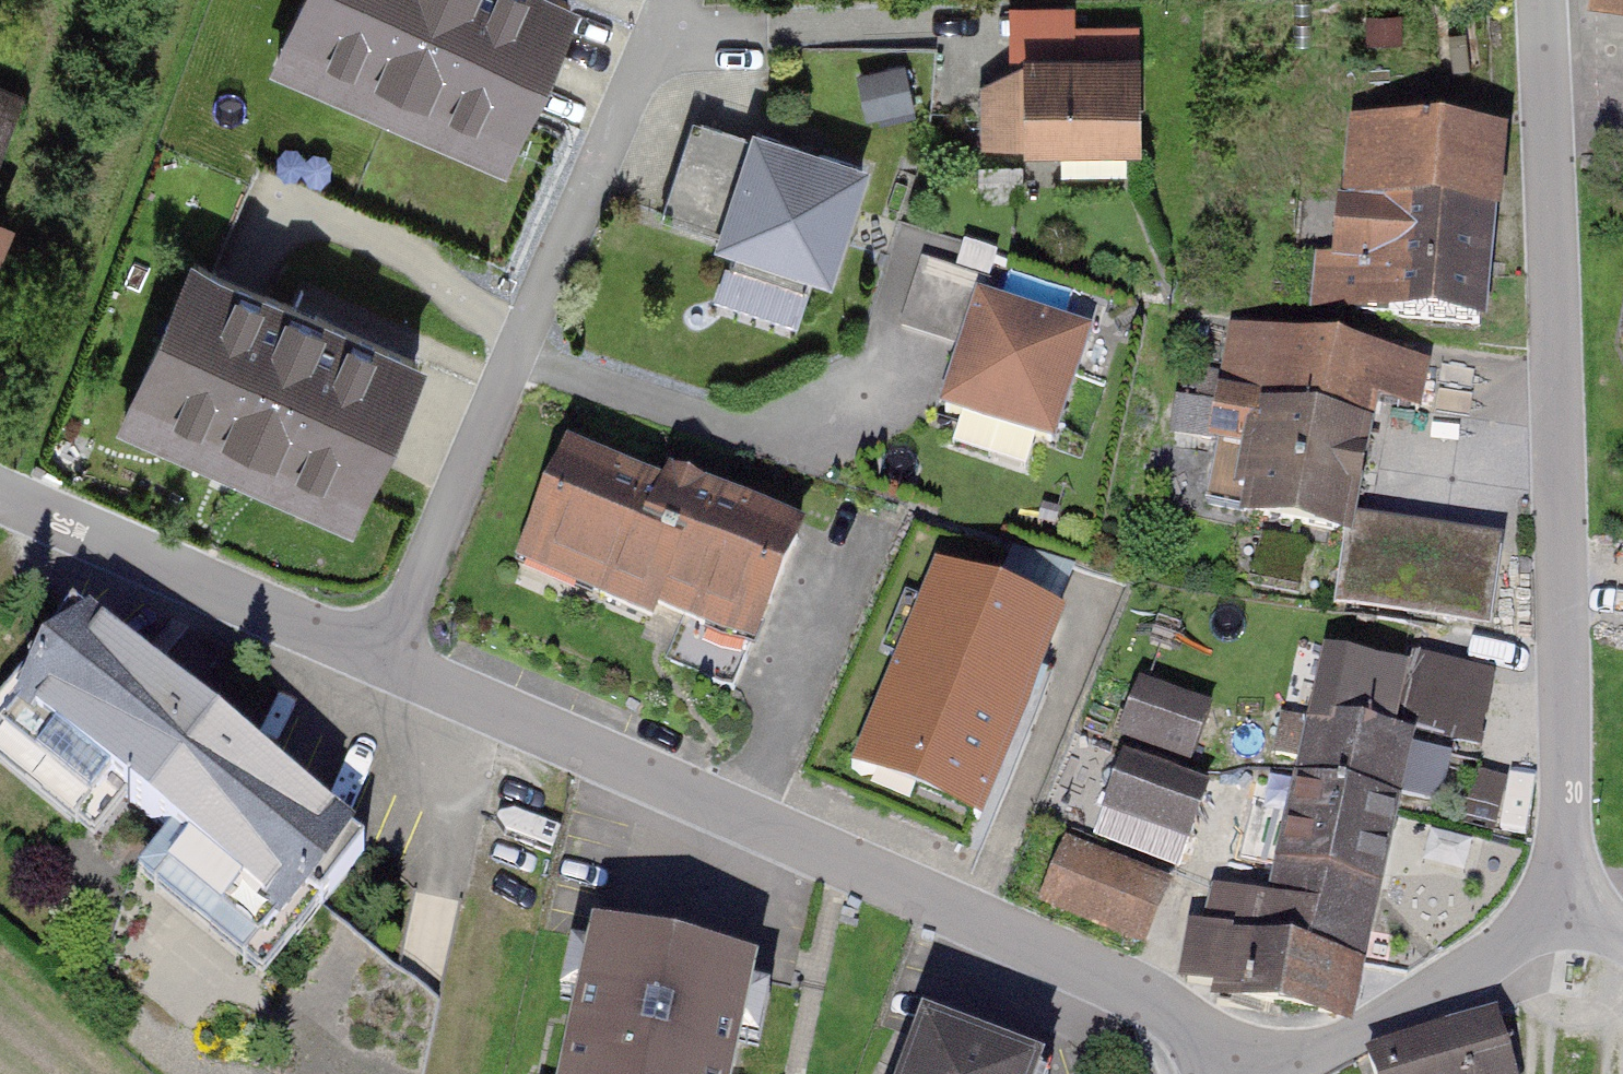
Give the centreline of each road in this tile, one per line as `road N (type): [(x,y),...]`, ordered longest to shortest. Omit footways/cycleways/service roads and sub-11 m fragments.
road 1 (residential): [(1541,0),(1564,884),(1485,960),(1343,1040),(1246,1066)]
road 2 (residential): [(1246,1066),(1175,1013),(1103,975),(382,654)]
road 3 (residential): [(382,654),(669,0)]
road 4 (residential): [(382,654),(0,493)]

